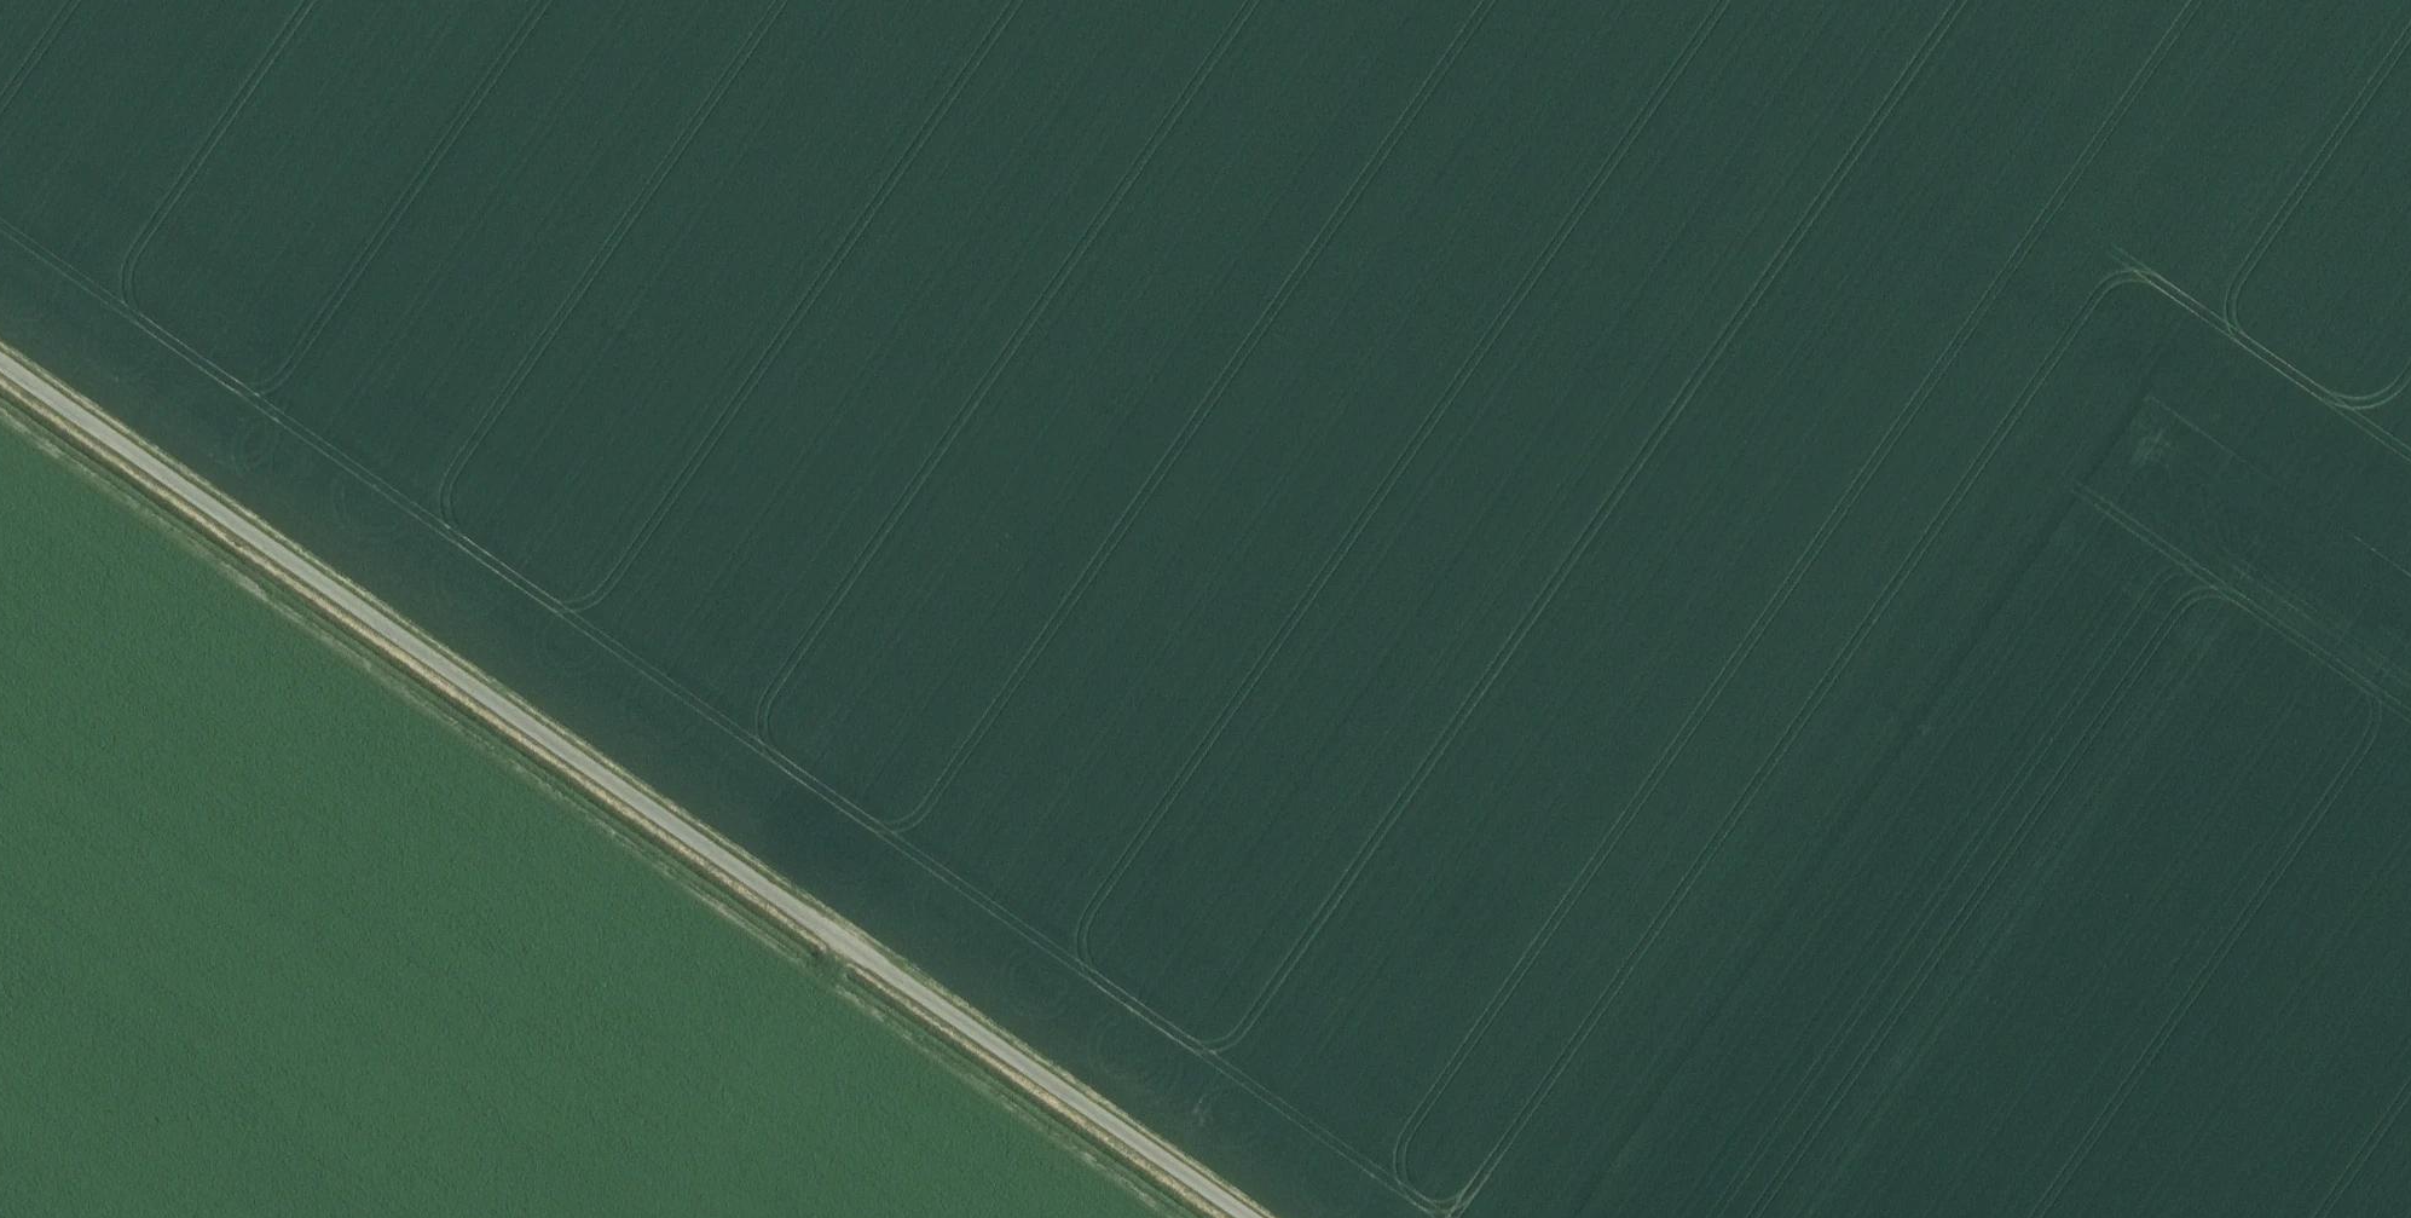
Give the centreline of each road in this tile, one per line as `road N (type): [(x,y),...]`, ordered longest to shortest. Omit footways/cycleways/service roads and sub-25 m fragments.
road 1 (unclassified): [(1251,1217),(0,363)]

